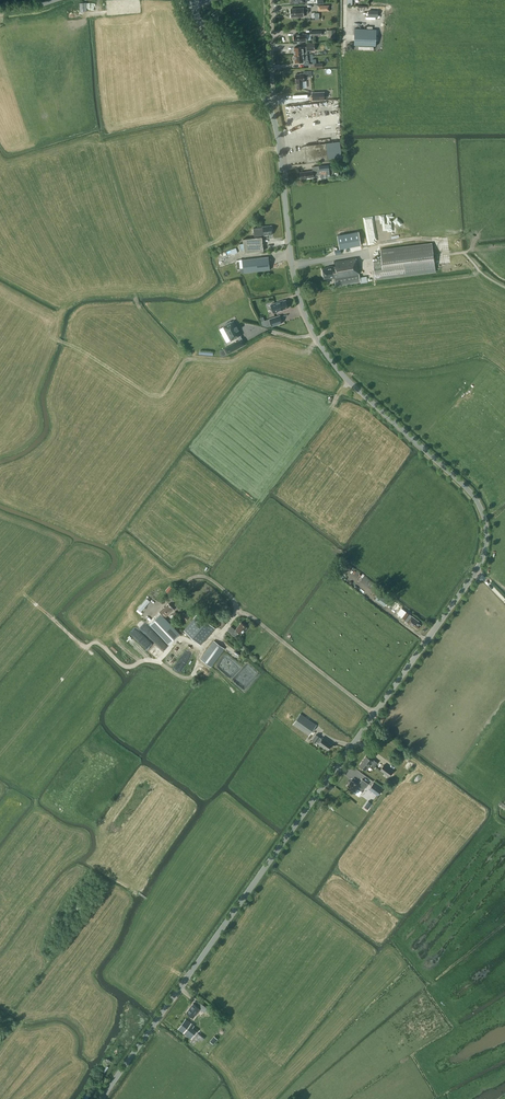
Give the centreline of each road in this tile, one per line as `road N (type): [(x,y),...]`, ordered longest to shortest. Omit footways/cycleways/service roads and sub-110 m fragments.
road 1 (tertiary): [(102,1098),(477,569),(485,546),(484,516),(471,490),(351,382),(308,322),(268,103)]
road 2 (tertiary): [(268,103),(193,6)]

